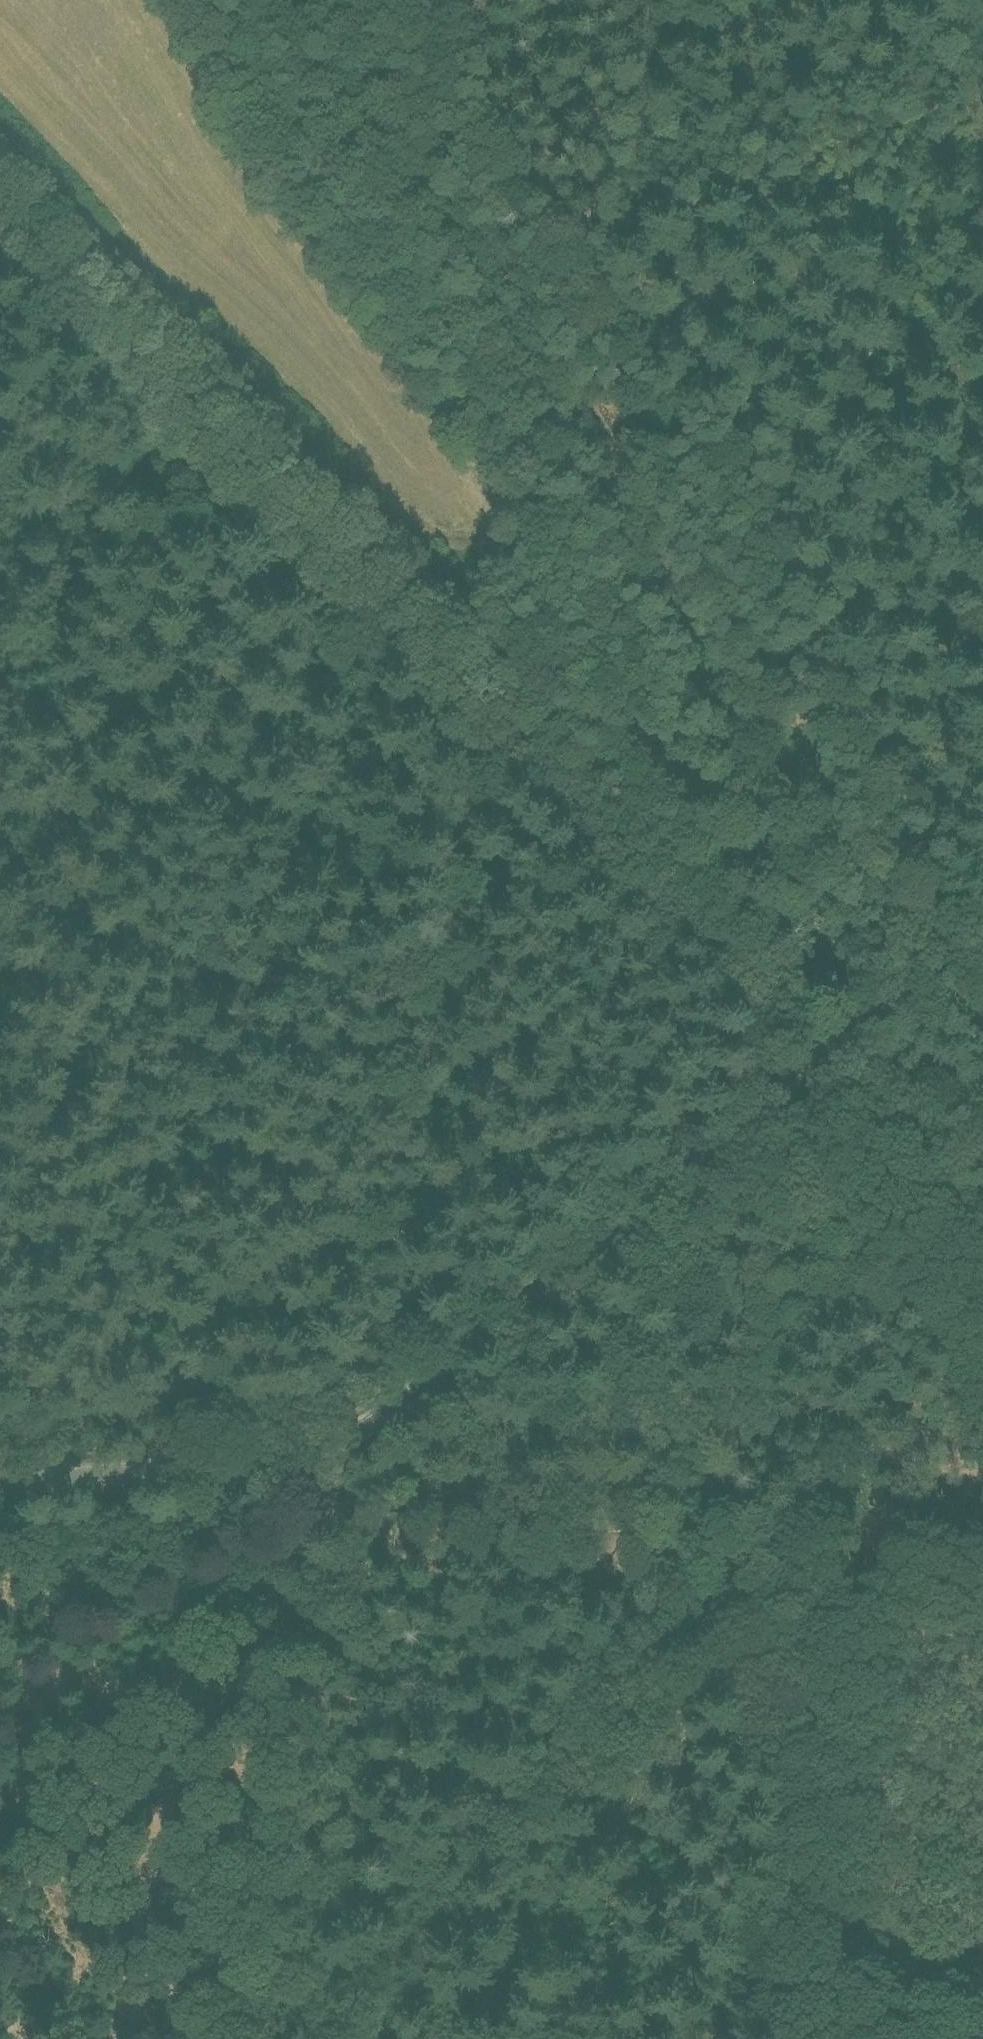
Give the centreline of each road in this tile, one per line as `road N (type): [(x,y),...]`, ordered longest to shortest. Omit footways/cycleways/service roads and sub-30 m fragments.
road 1 (unclassified): [(836,1060),(0,226)]
road 2 (unclassified): [(0,1482),(275,1459),(350,1437),(836,1060)]
road 3 (track): [(338,1443),(259,2038)]
road 4 (unclassified): [(836,1060),(982,947)]

